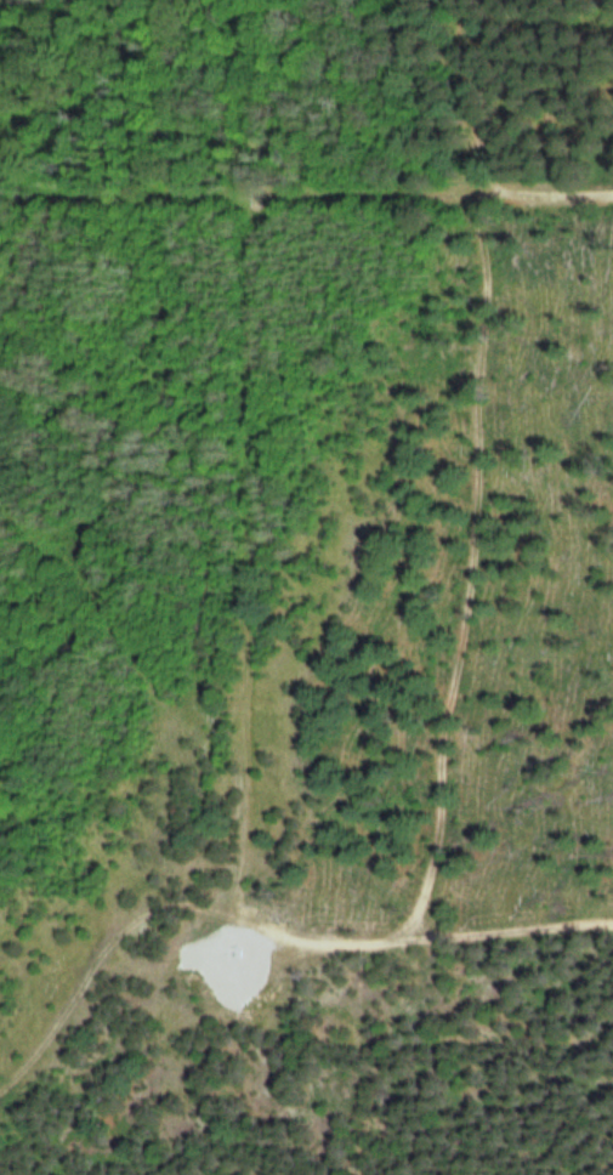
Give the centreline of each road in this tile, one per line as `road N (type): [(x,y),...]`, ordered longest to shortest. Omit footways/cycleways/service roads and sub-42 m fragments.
road 1 (track): [(485,0),(482,397),(415,947)]
road 2 (track): [(612,930),(415,947),(293,947),(174,908),(120,929),(49,1032),(0,1076)]
road 3 (track): [(481,192),(612,193)]

